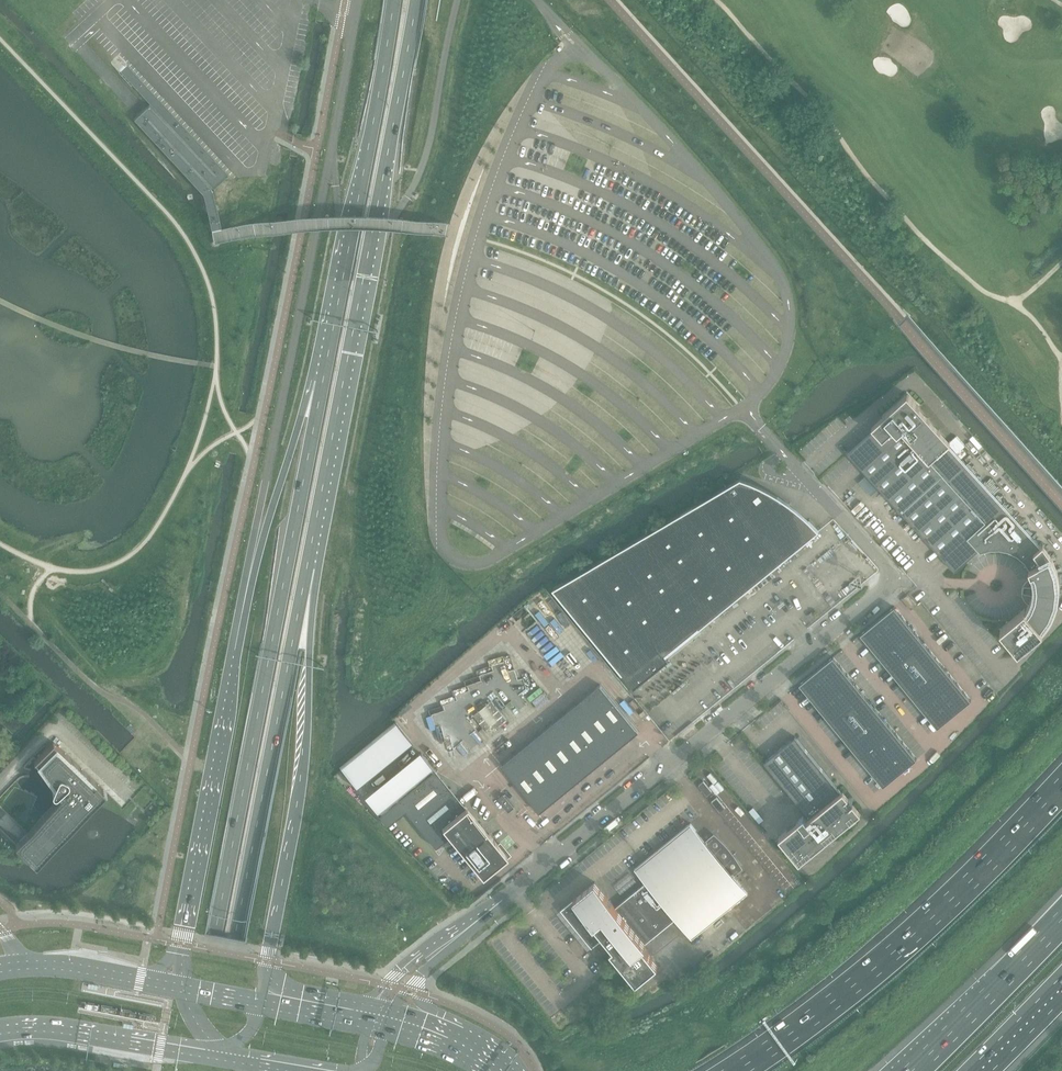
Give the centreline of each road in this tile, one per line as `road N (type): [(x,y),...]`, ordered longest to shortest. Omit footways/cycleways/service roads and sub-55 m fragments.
road 1 (primary): [(322,384),(188,1070)]
road 2 (unclassified): [(473,923),(884,592),(887,569),(811,485)]
road 3 (primary): [(322,384),(301,416),(257,557),(181,944)]
road 4 (primary): [(307,567),(417,0)]
road 5 (primary): [(209,1070),(307,567)]
road 6 (primary): [(260,1003),(300,779),(307,567)]
road 7 (motorway): [(1061,786),(887,958),(736,1070)]
road 8 (primary): [(394,0),(322,384)]
road 9 (motorway): [(1061,918),(911,1070)]
road 10 (secondary): [(0,1028),(61,1028),(204,1053)]
road 11 (unclassified): [(473,923),(452,928),(401,968),(369,1023)]
road 12 (unclassified): [(388,1028),(417,976),(473,923)]
road 13 (motorway): [(967,1070),(1061,976)]
road 14 (secondary): [(140,980),(16,965)]

